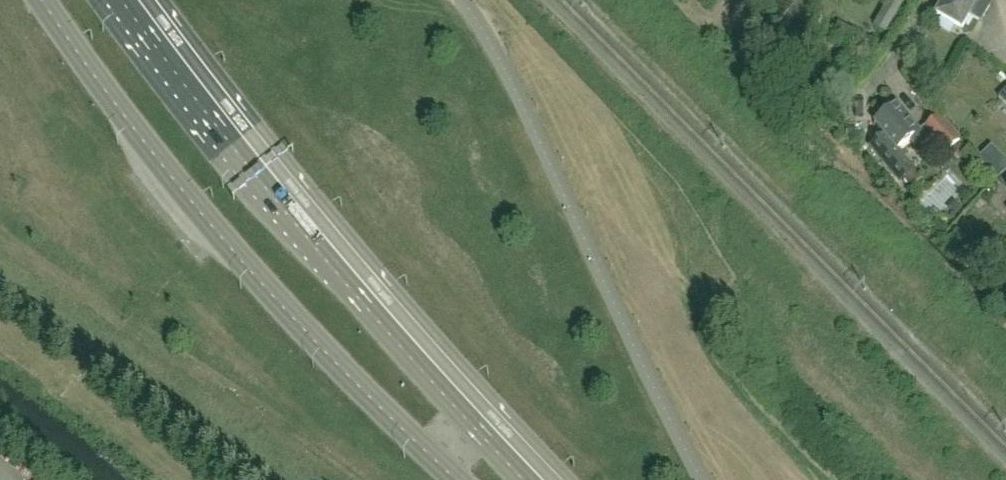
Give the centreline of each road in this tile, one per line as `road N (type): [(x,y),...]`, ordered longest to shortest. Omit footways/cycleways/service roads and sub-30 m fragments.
road 1 (secondary): [(43,0),(230,249),(455,479)]
road 2 (secondary): [(523,479),(266,188),(121,0)]

